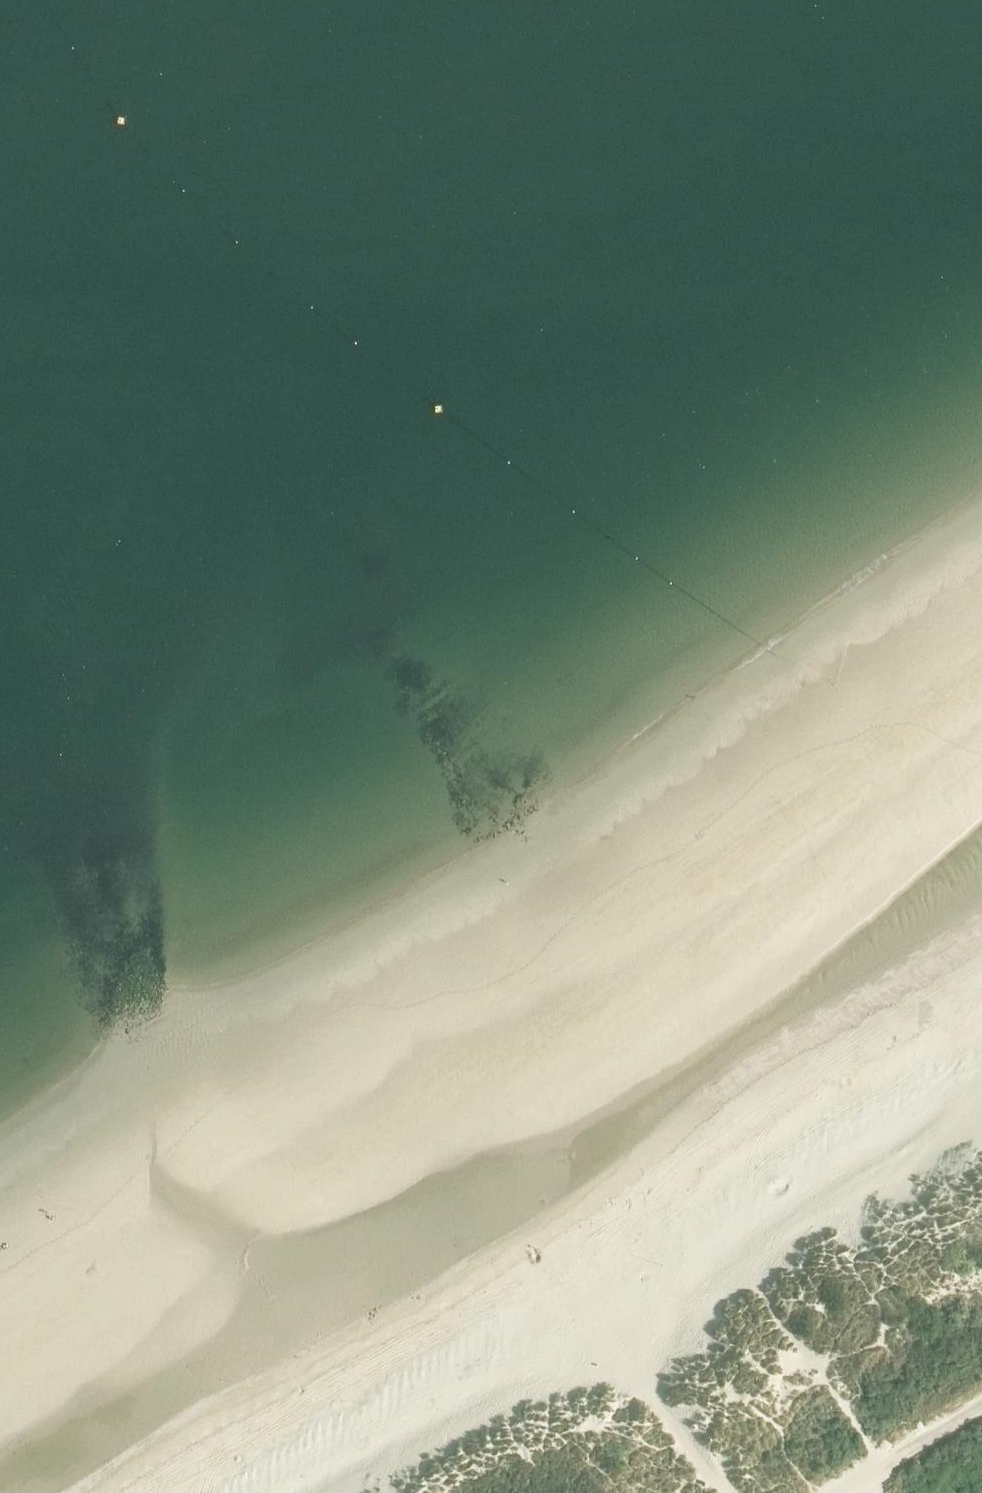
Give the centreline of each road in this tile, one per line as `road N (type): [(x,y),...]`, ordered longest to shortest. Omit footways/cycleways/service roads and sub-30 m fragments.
road 1 (unclassified): [(841,1492),(981,1409)]

